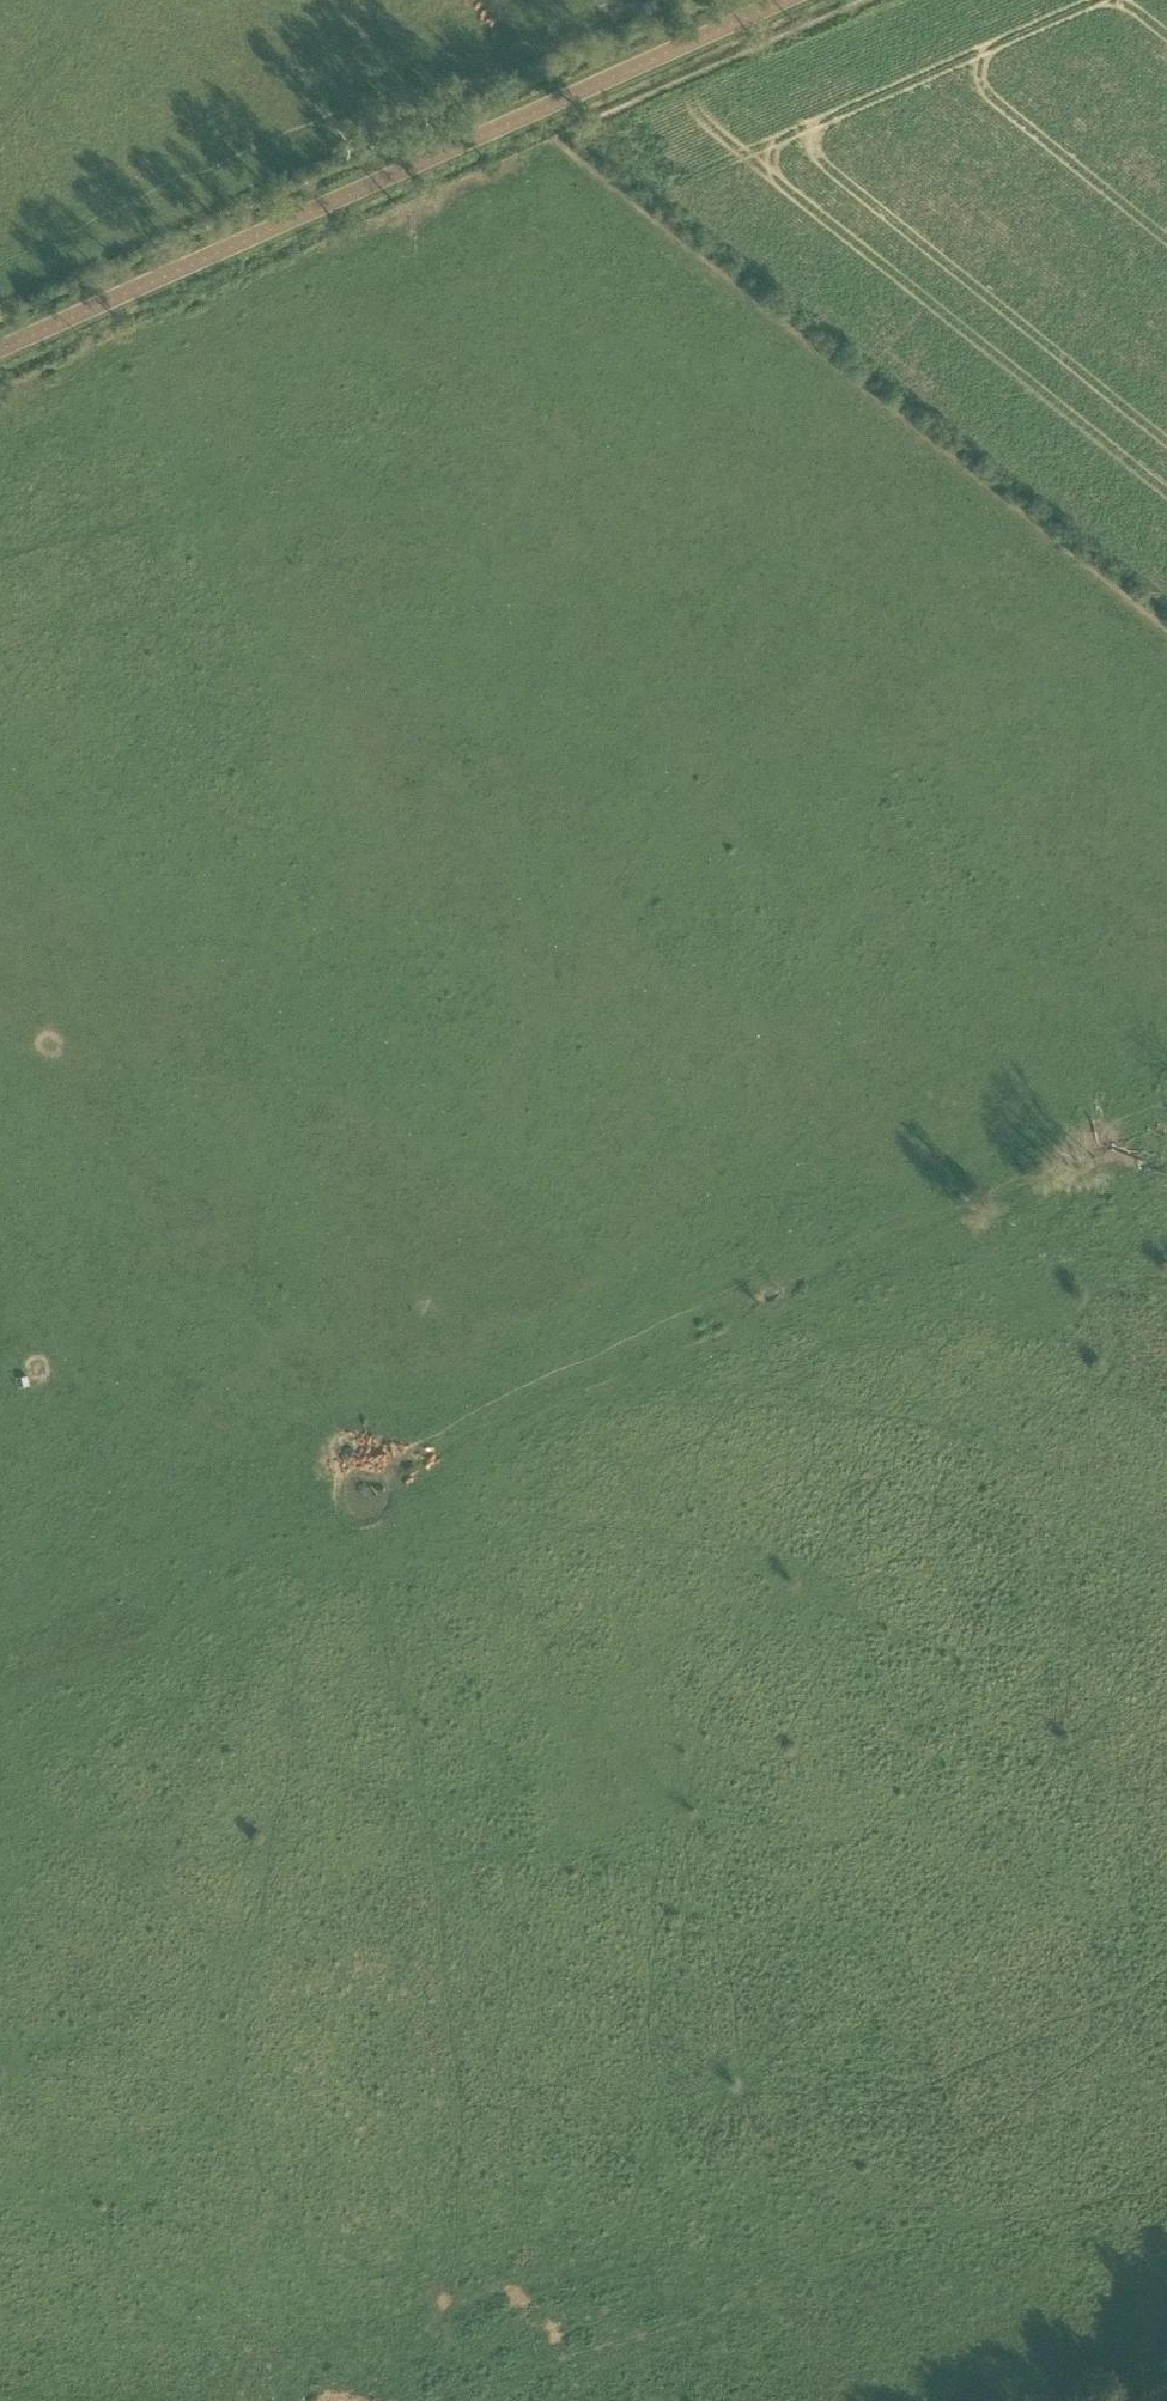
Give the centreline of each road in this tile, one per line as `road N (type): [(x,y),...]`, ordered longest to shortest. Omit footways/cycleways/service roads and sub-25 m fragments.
road 1 (unclassified): [(0,349),(786,0)]

